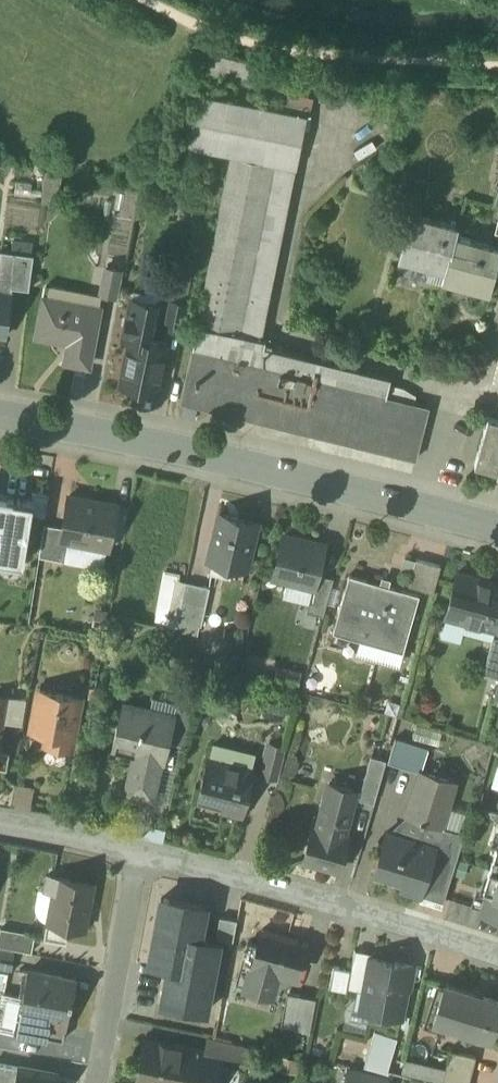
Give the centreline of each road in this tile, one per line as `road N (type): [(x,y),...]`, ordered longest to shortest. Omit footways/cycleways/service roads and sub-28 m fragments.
road 1 (tertiary): [(497,530),(231,462),(0,415)]
road 2 (residential): [(140,853),(497,955)]
road 3 (residential): [(96,1082),(140,853)]
road 4 (residential): [(0,824),(140,853)]

